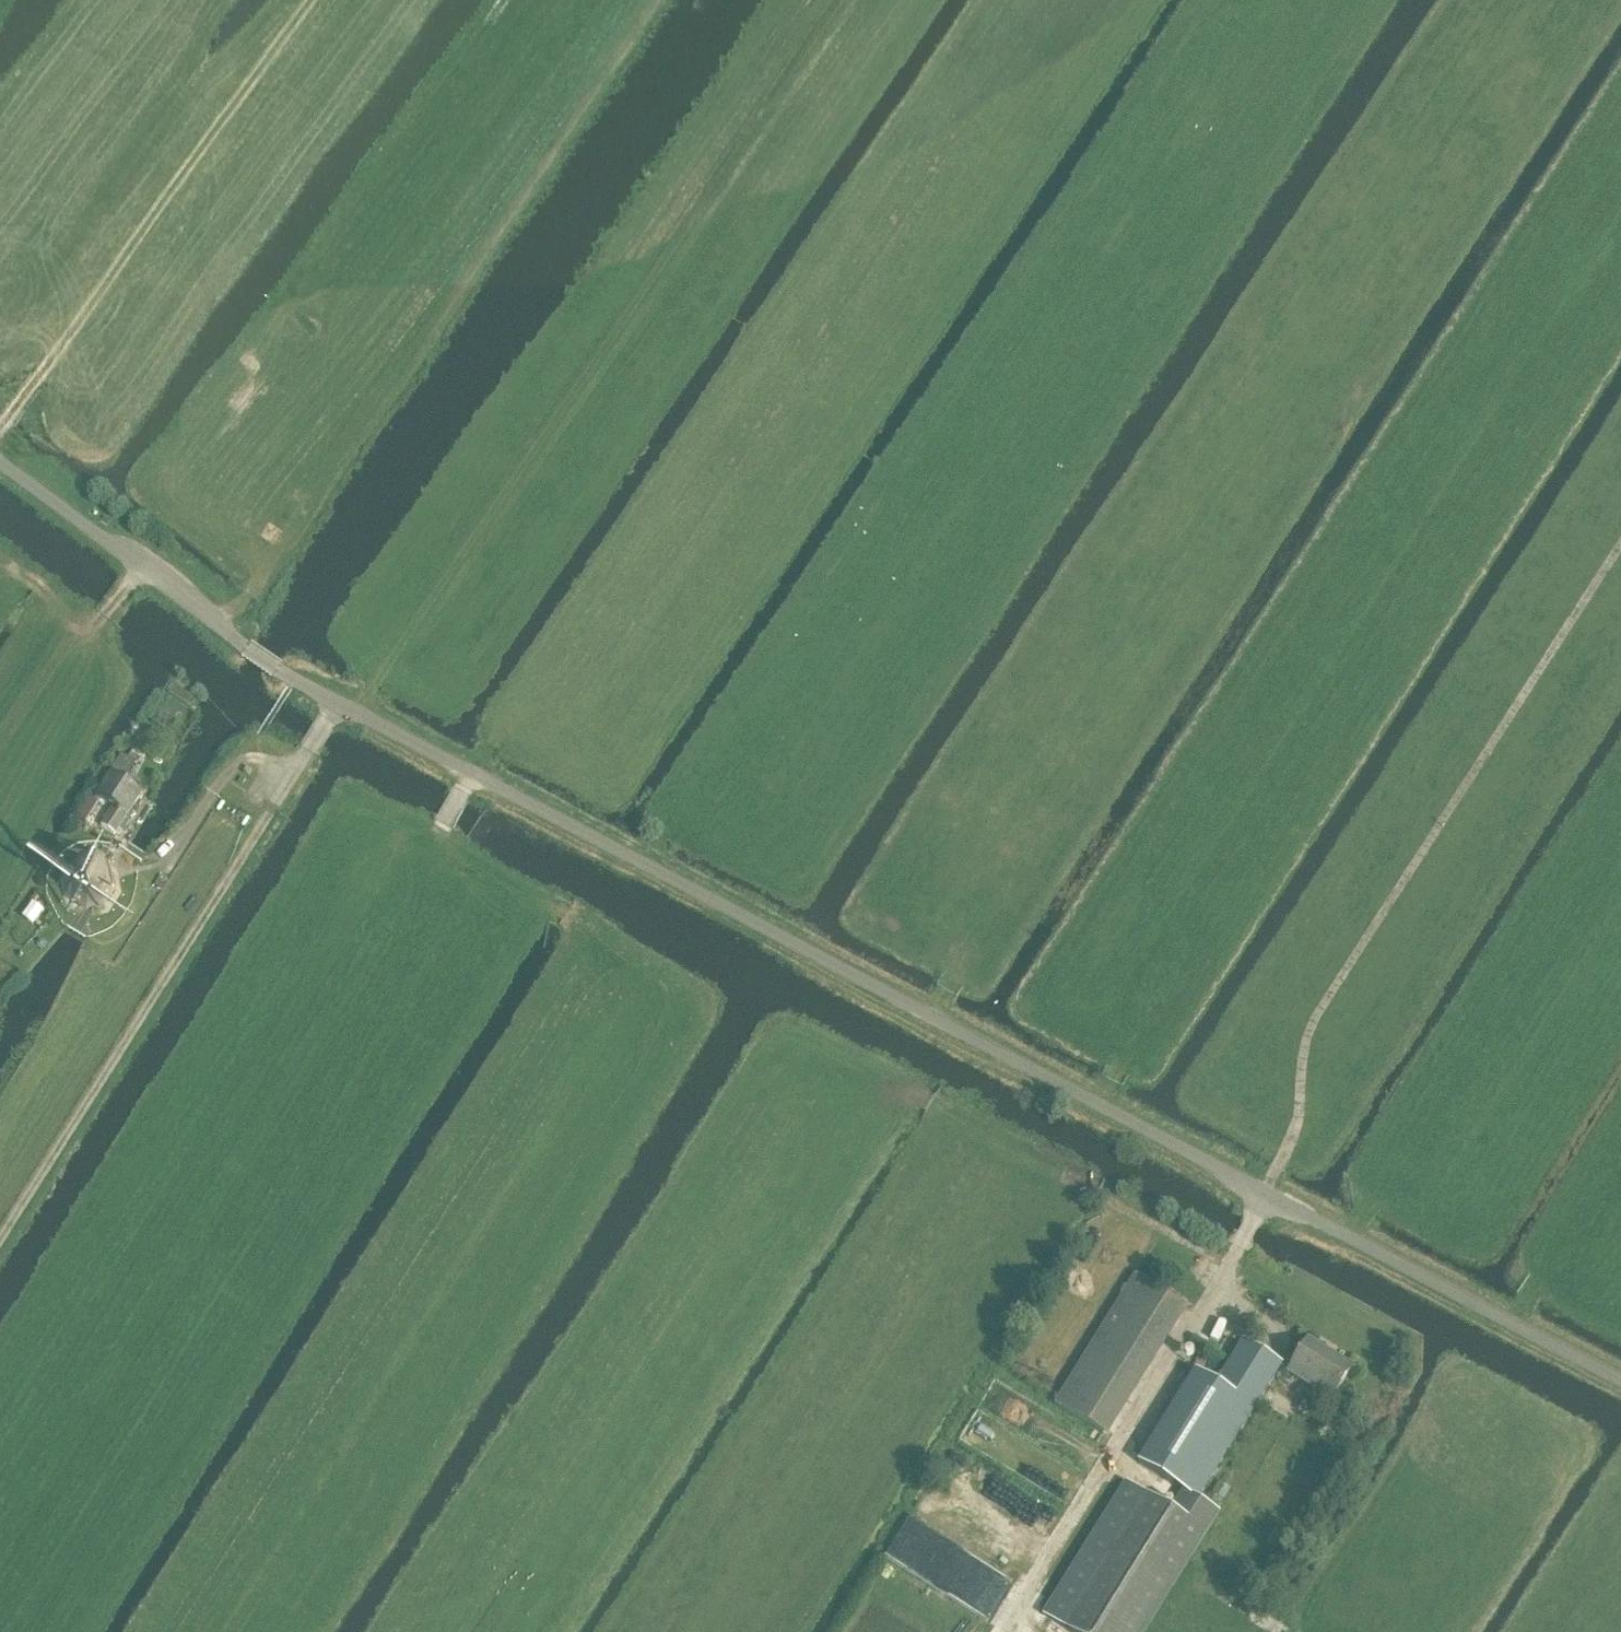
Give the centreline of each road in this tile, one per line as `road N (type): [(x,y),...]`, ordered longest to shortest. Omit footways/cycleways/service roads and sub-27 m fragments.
road 1 (unclassified): [(1620,1381),(277,671),(0,464)]
road 2 (track): [(1282,1161),(1298,1120),(1311,1028),(1620,545)]
road 3 (track): [(298,770),(0,1236)]
road 4 (track): [(1282,1161),(1241,1245),(1010,1624),(1023,1631)]
road 5 (track): [(437,839),(506,729)]

